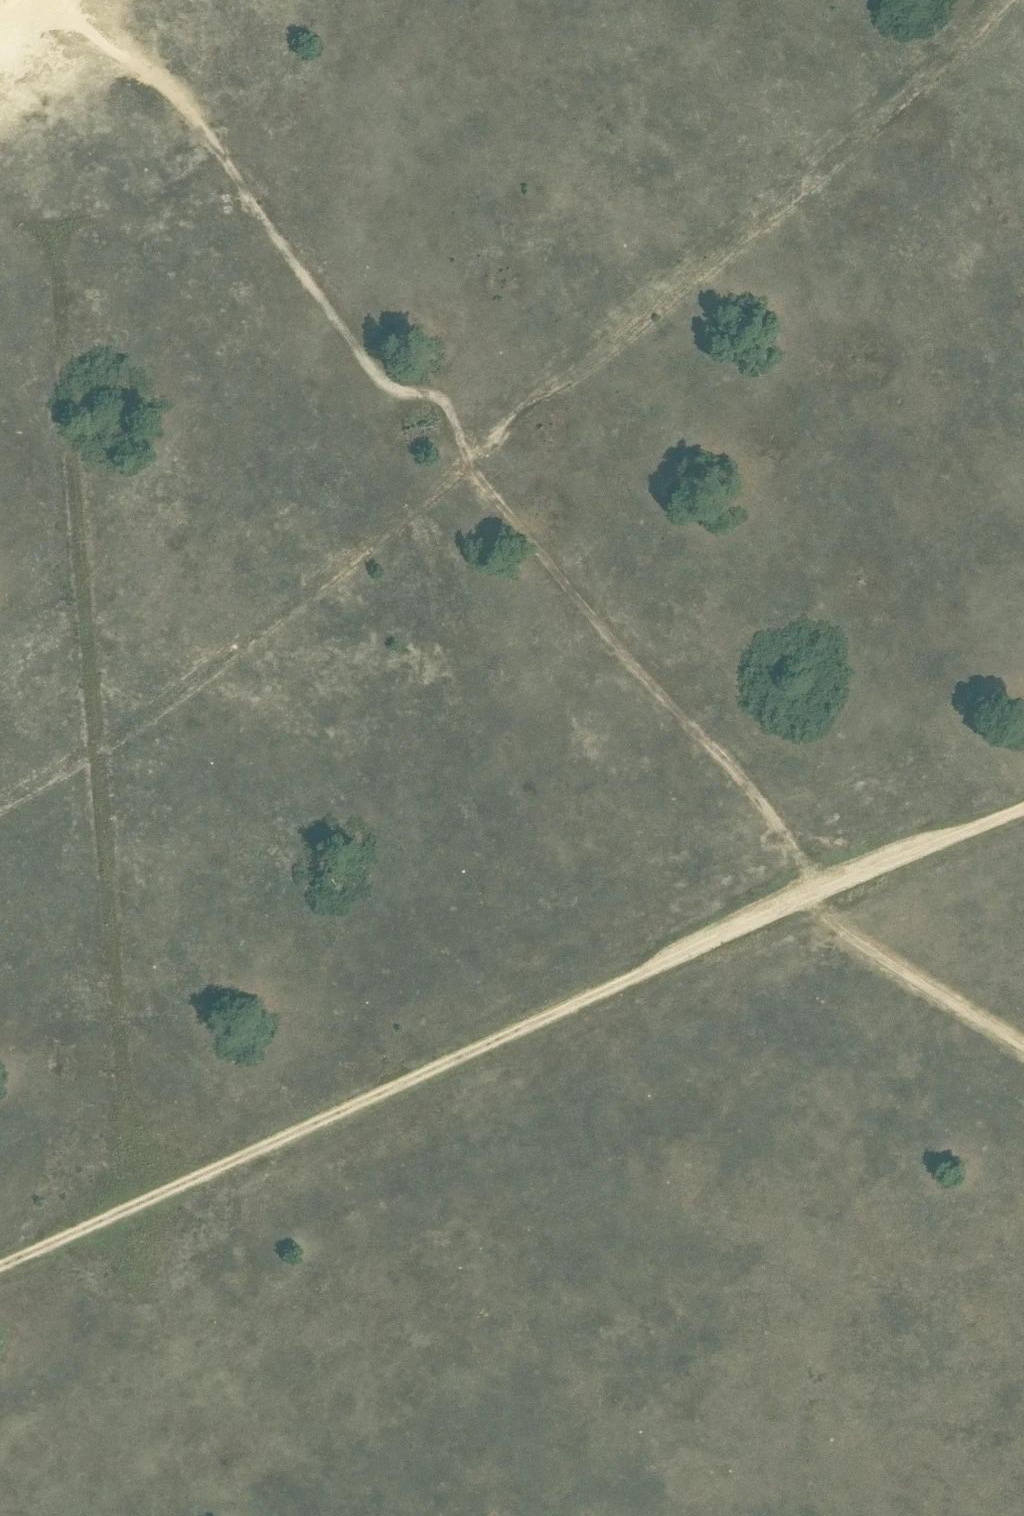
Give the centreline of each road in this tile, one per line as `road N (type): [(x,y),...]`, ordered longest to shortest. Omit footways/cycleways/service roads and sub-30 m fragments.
road 1 (track): [(824,897),(703,735),(516,526),(442,417),(361,354),(155,76),(71,18)]
road 2 (track): [(824,897),(862,948),(1023,1050)]

